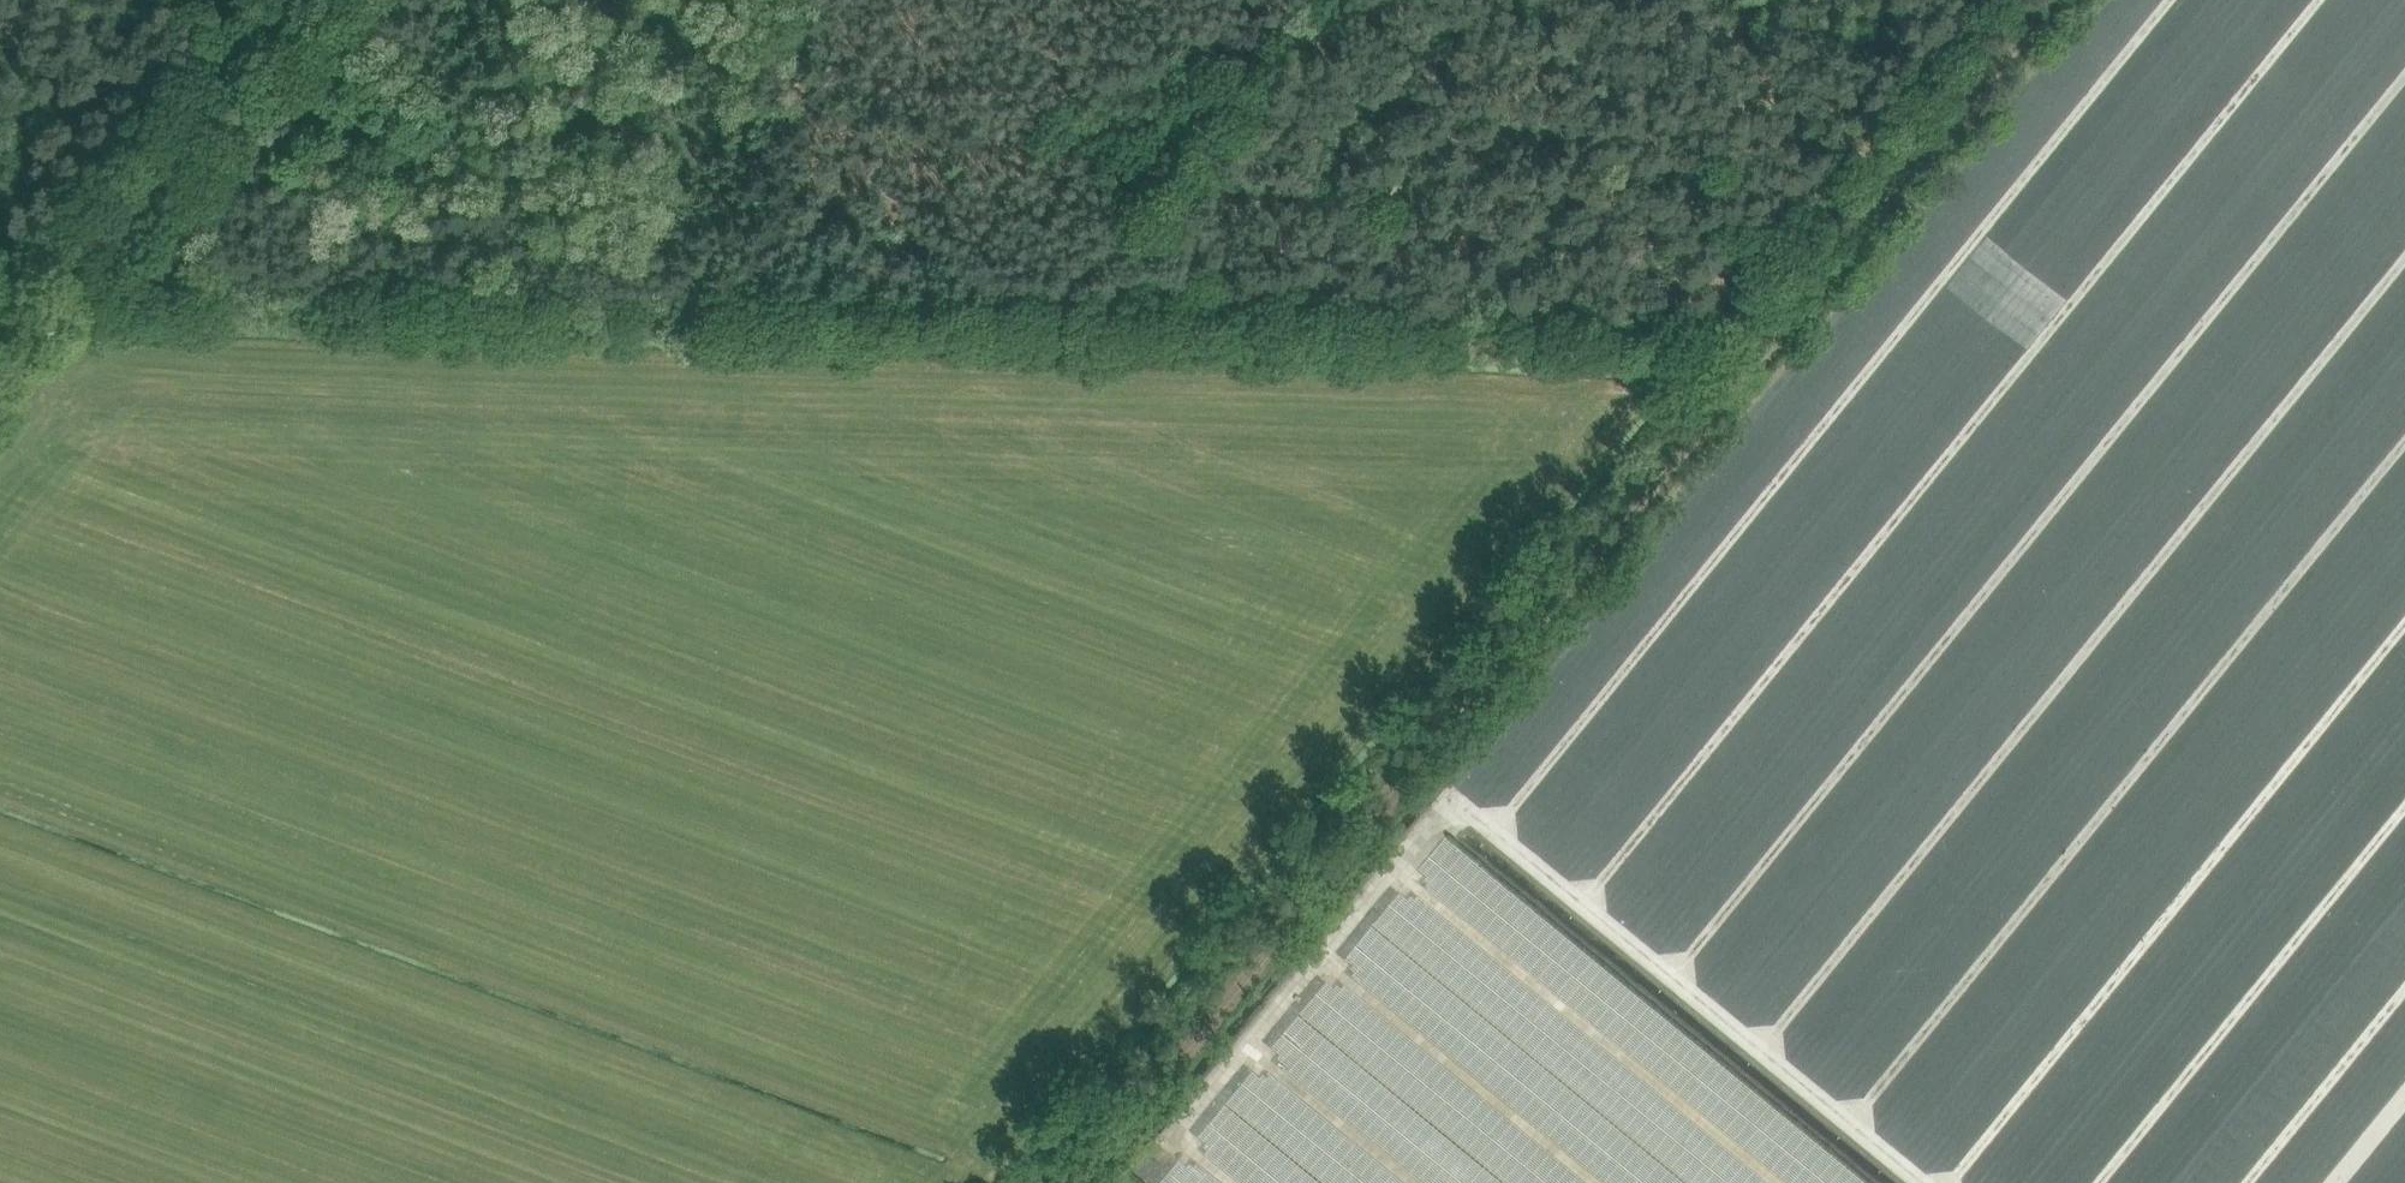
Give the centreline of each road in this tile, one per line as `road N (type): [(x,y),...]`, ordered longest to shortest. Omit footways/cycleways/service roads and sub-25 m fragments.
road 1 (track): [(1066,1182),(2052,0)]
road 2 (track): [(308,0),(0,367)]

